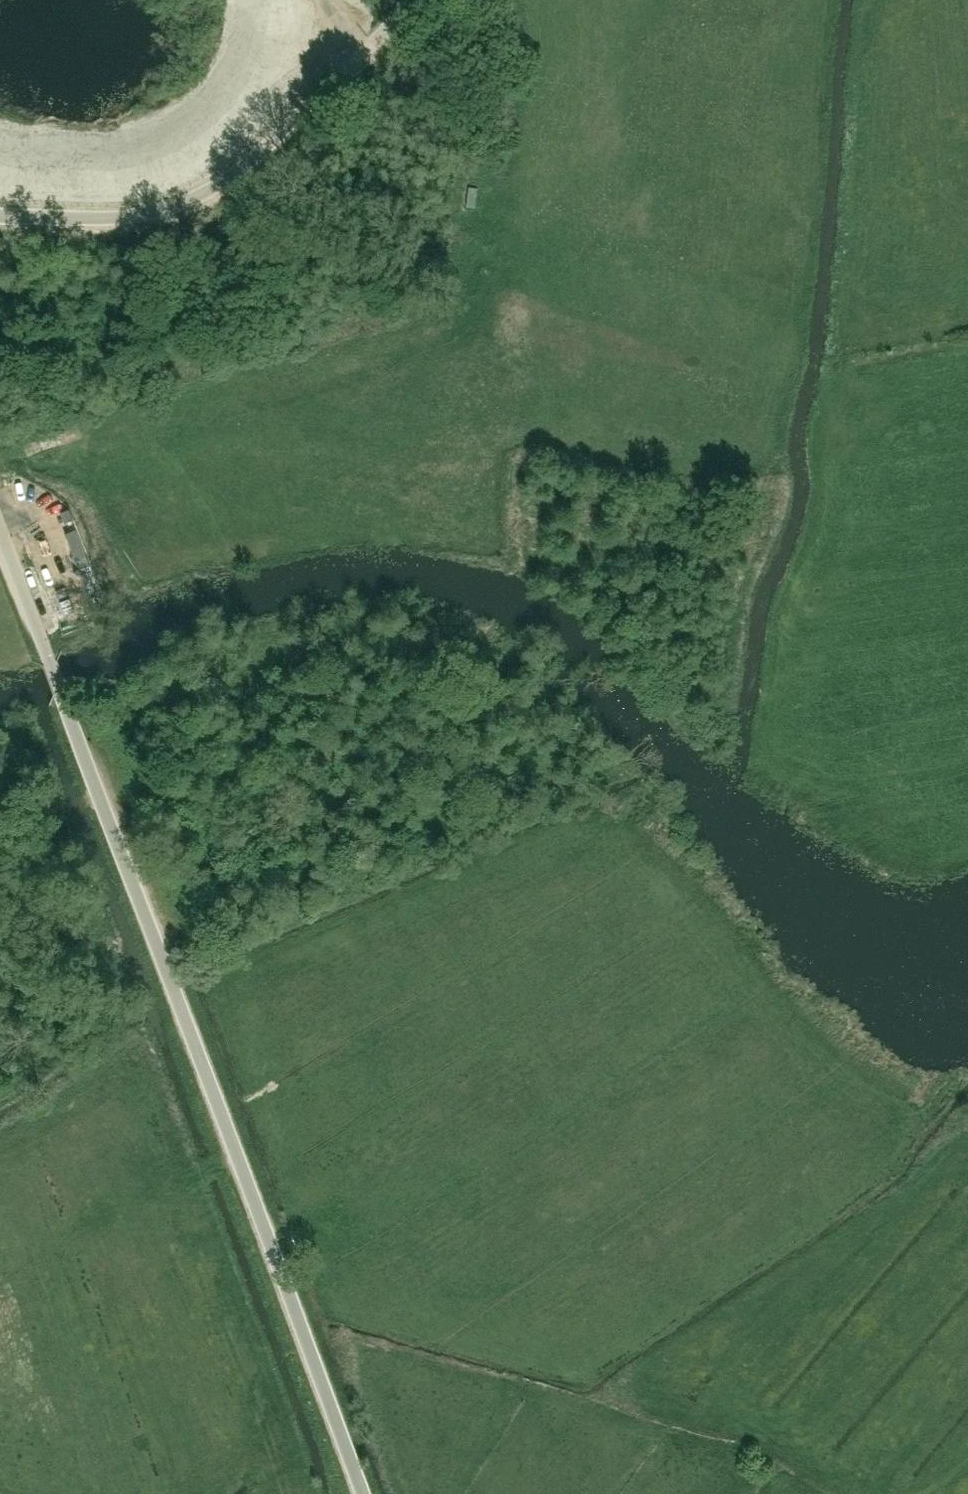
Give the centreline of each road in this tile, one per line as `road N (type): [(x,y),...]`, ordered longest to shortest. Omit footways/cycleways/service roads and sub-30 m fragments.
road 1 (unclassified): [(363,1493),(0,529)]
road 2 (unclassified): [(0,183),(166,180),(235,162),(282,130),(416,0)]

